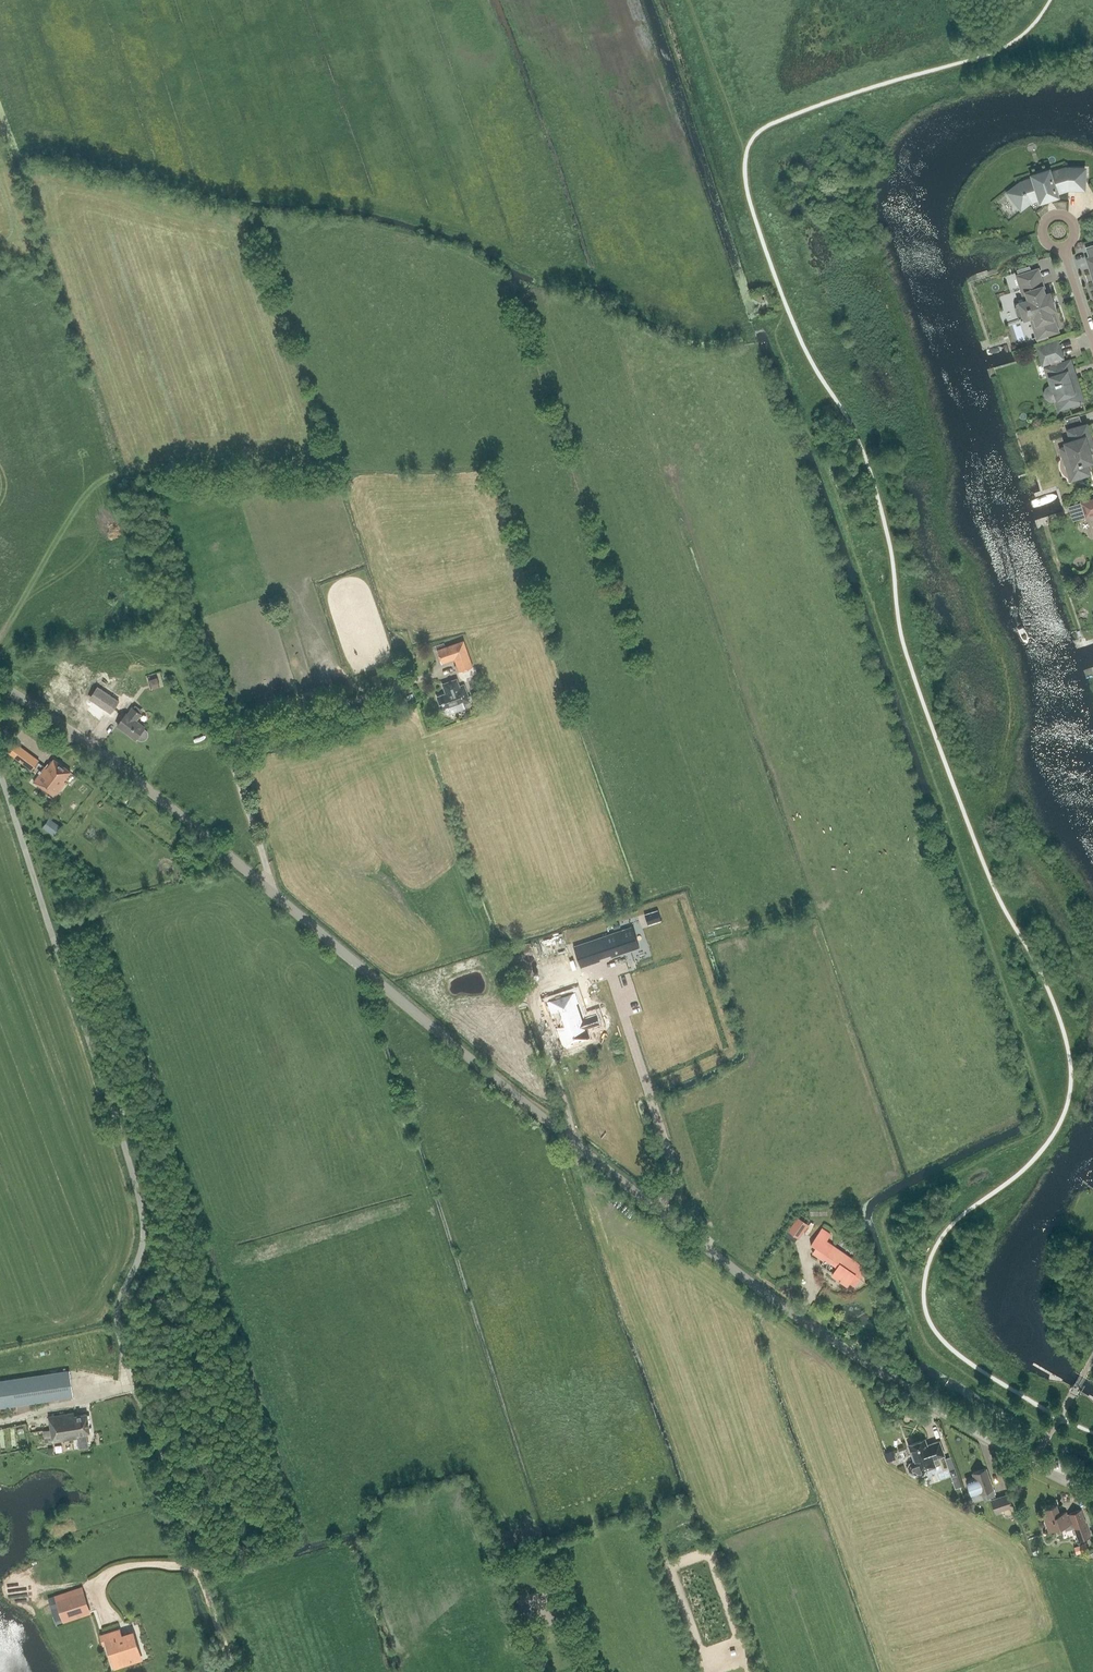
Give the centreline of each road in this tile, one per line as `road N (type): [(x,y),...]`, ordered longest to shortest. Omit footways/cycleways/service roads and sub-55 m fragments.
road 1 (unclassified): [(1092,1493),(993,1444),(835,1342),(652,1206),(178,814),(0,686)]
road 2 (track): [(234,1671),(145,1399),(136,1394),(123,1355),(119,1306),(144,1241),(139,1190),(0,771)]

